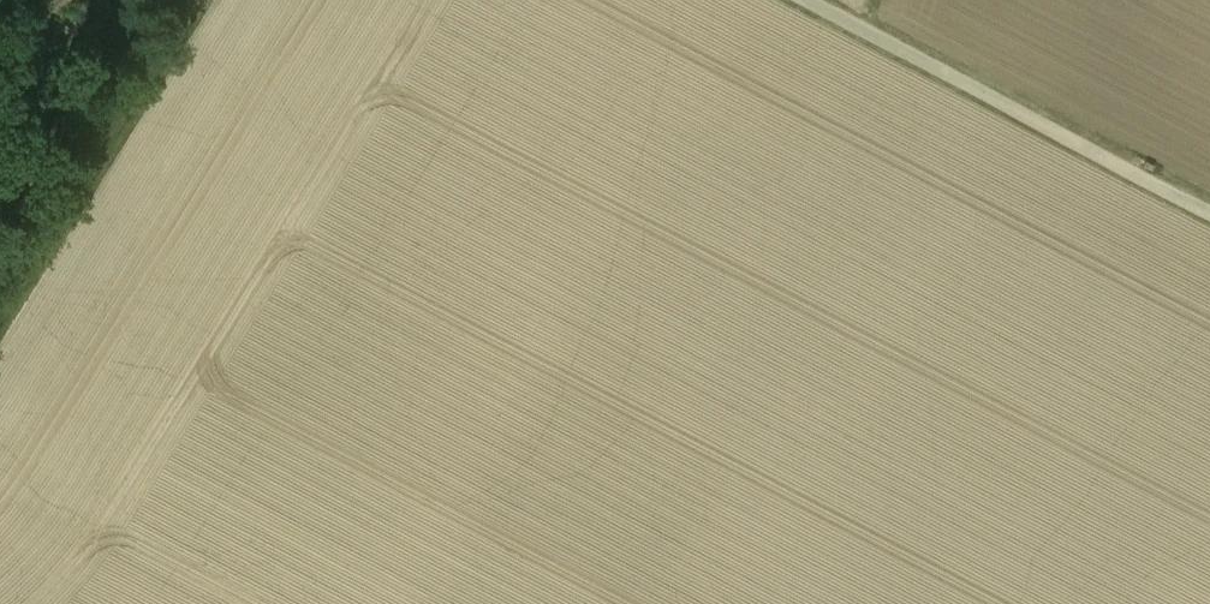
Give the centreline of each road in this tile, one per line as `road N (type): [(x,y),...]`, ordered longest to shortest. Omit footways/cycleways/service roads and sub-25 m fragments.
road 1 (track): [(807,0),(1209,214)]
road 2 (track): [(0,307),(195,0)]

